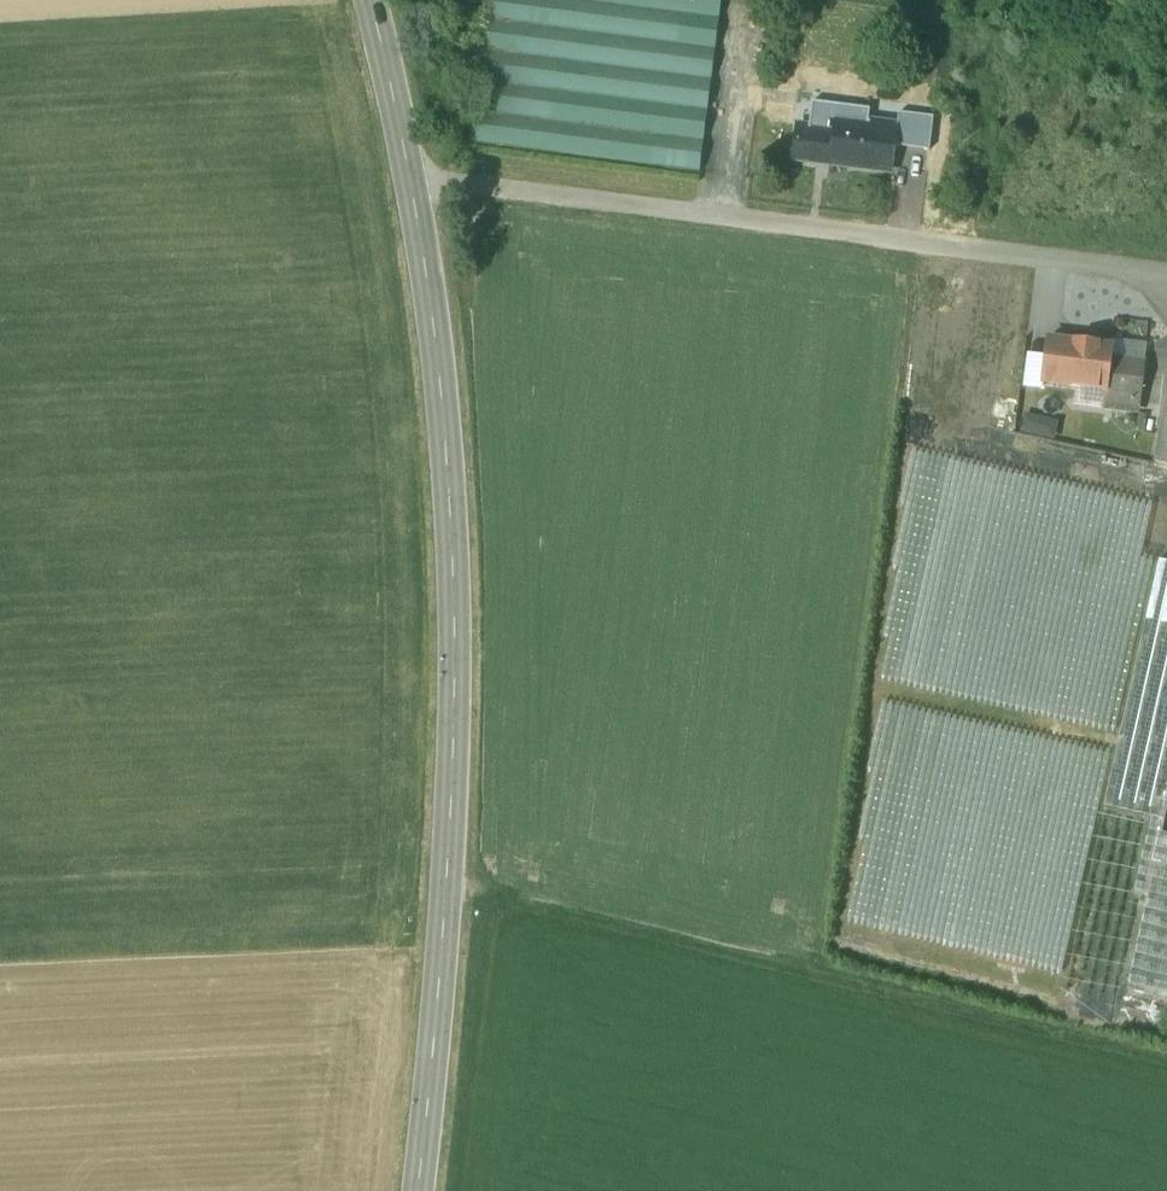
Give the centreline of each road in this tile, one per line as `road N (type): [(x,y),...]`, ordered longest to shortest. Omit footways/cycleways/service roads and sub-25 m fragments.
road 1 (tertiary): [(414,183),(453,548),(455,743),(421,1190)]
road 2 (residential): [(1166,275),(414,183)]
road 3 (track): [(448,905),(1166,1067)]
road 4 (tertiary): [(374,0),(414,183)]

